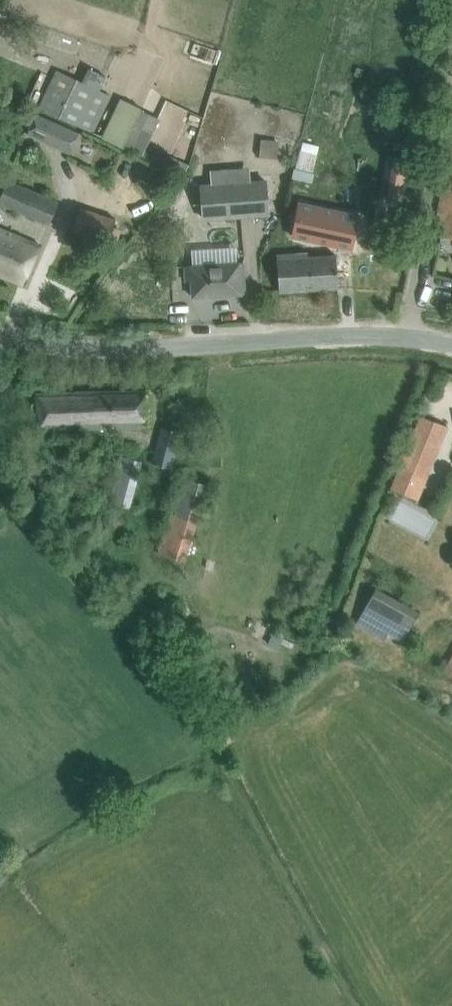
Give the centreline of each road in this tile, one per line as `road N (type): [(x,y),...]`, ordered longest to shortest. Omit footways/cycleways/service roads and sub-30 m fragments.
road 1 (residential): [(451,345),(347,336),(109,348),(0,337)]

